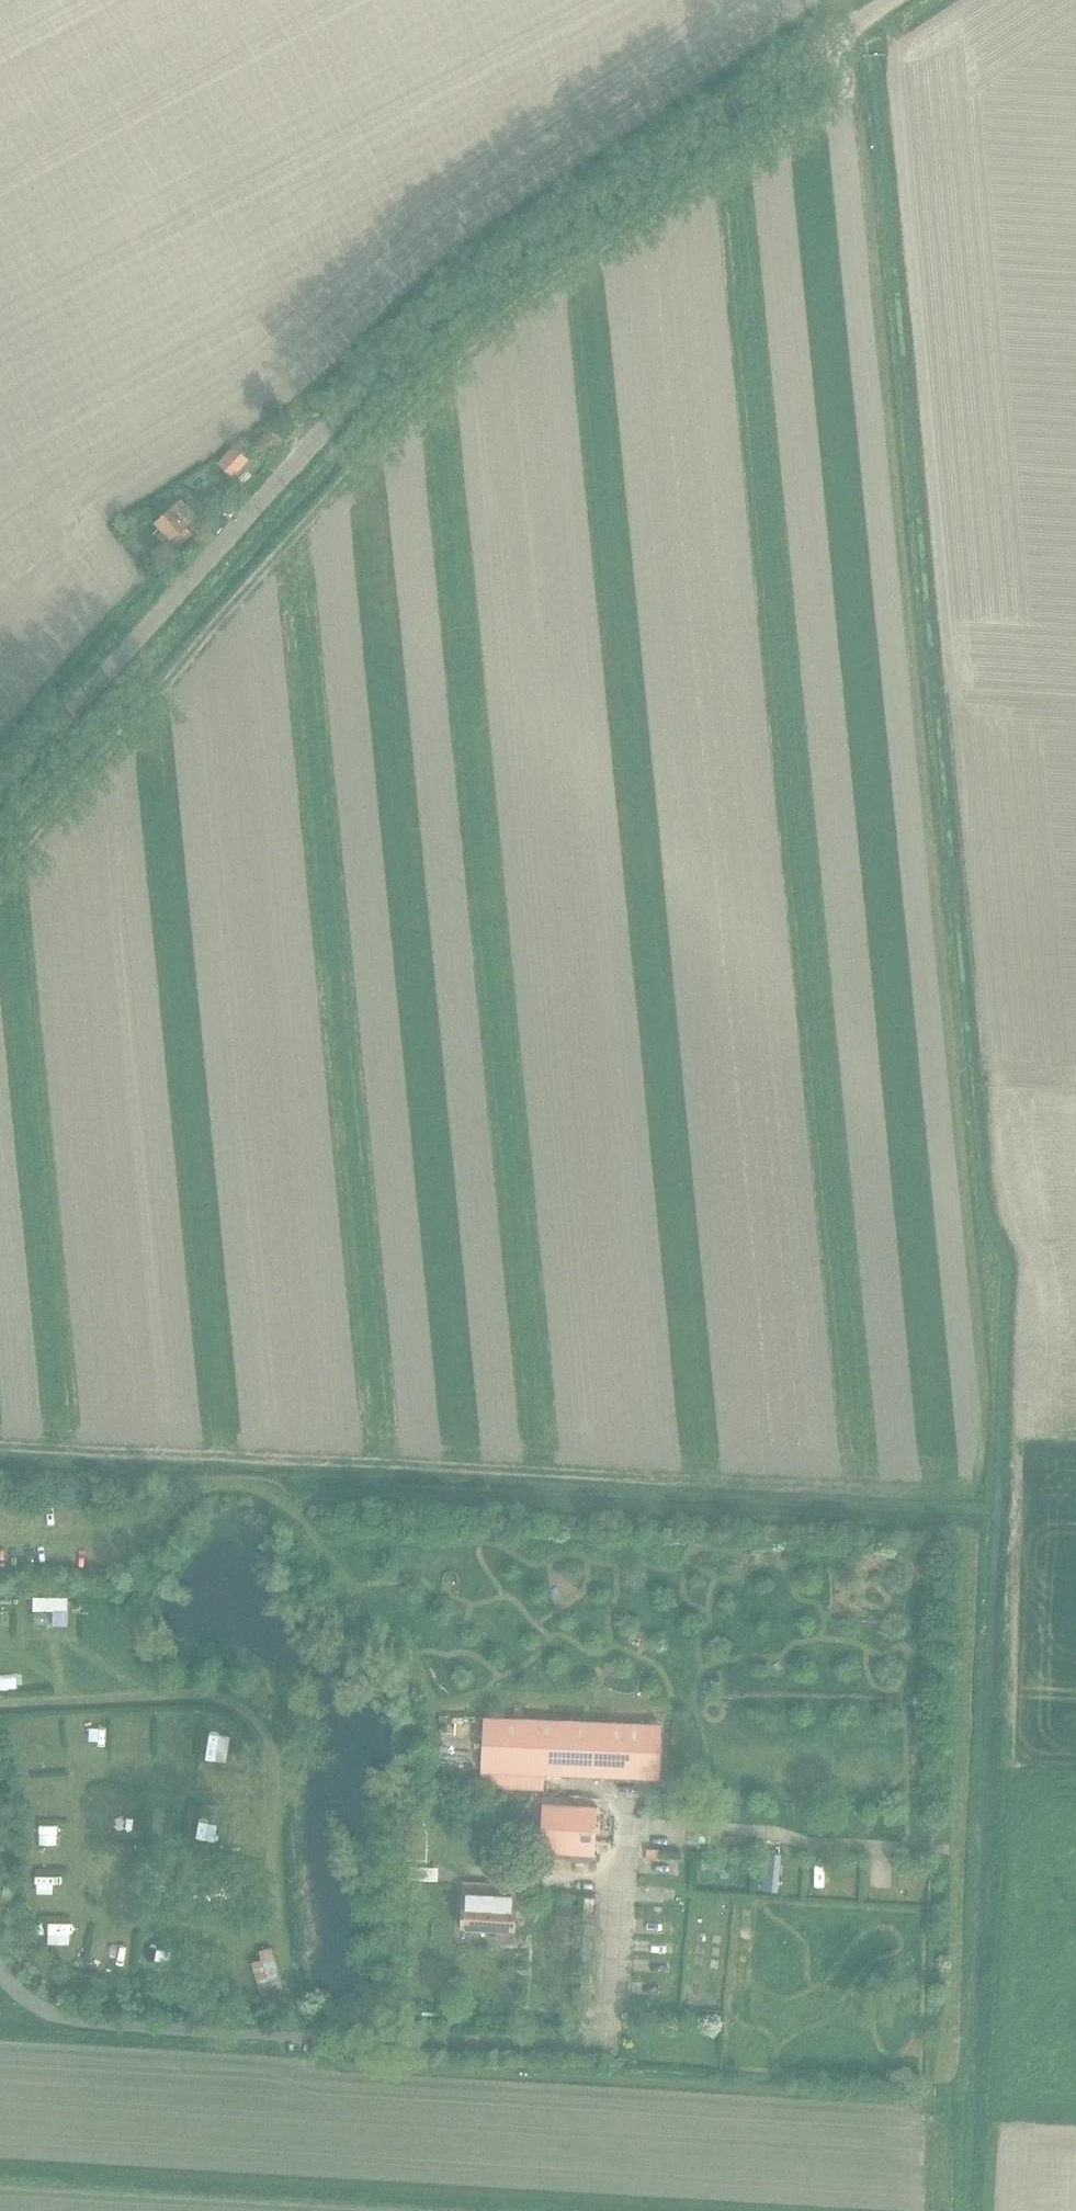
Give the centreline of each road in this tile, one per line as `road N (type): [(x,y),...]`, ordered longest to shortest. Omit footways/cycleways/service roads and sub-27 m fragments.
road 1 (unclassified): [(0,789),(427,319),(566,208),(887,0)]

